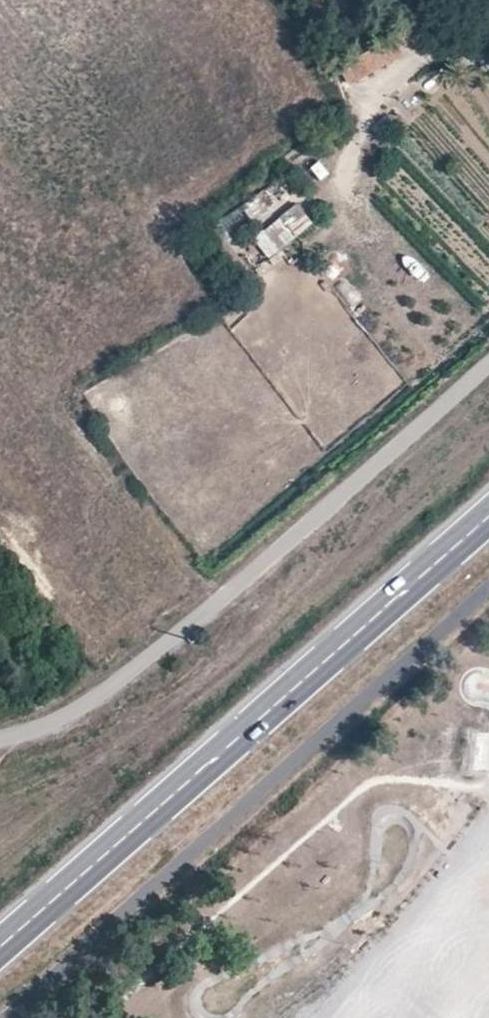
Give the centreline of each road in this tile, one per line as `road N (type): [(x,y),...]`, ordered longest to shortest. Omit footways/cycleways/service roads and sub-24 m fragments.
road 1 (residential): [(13,1017),(488,587)]
road 2 (unclassified): [(0,742),(103,691),(488,367)]
road 3 (primary): [(0,950),(404,597)]

